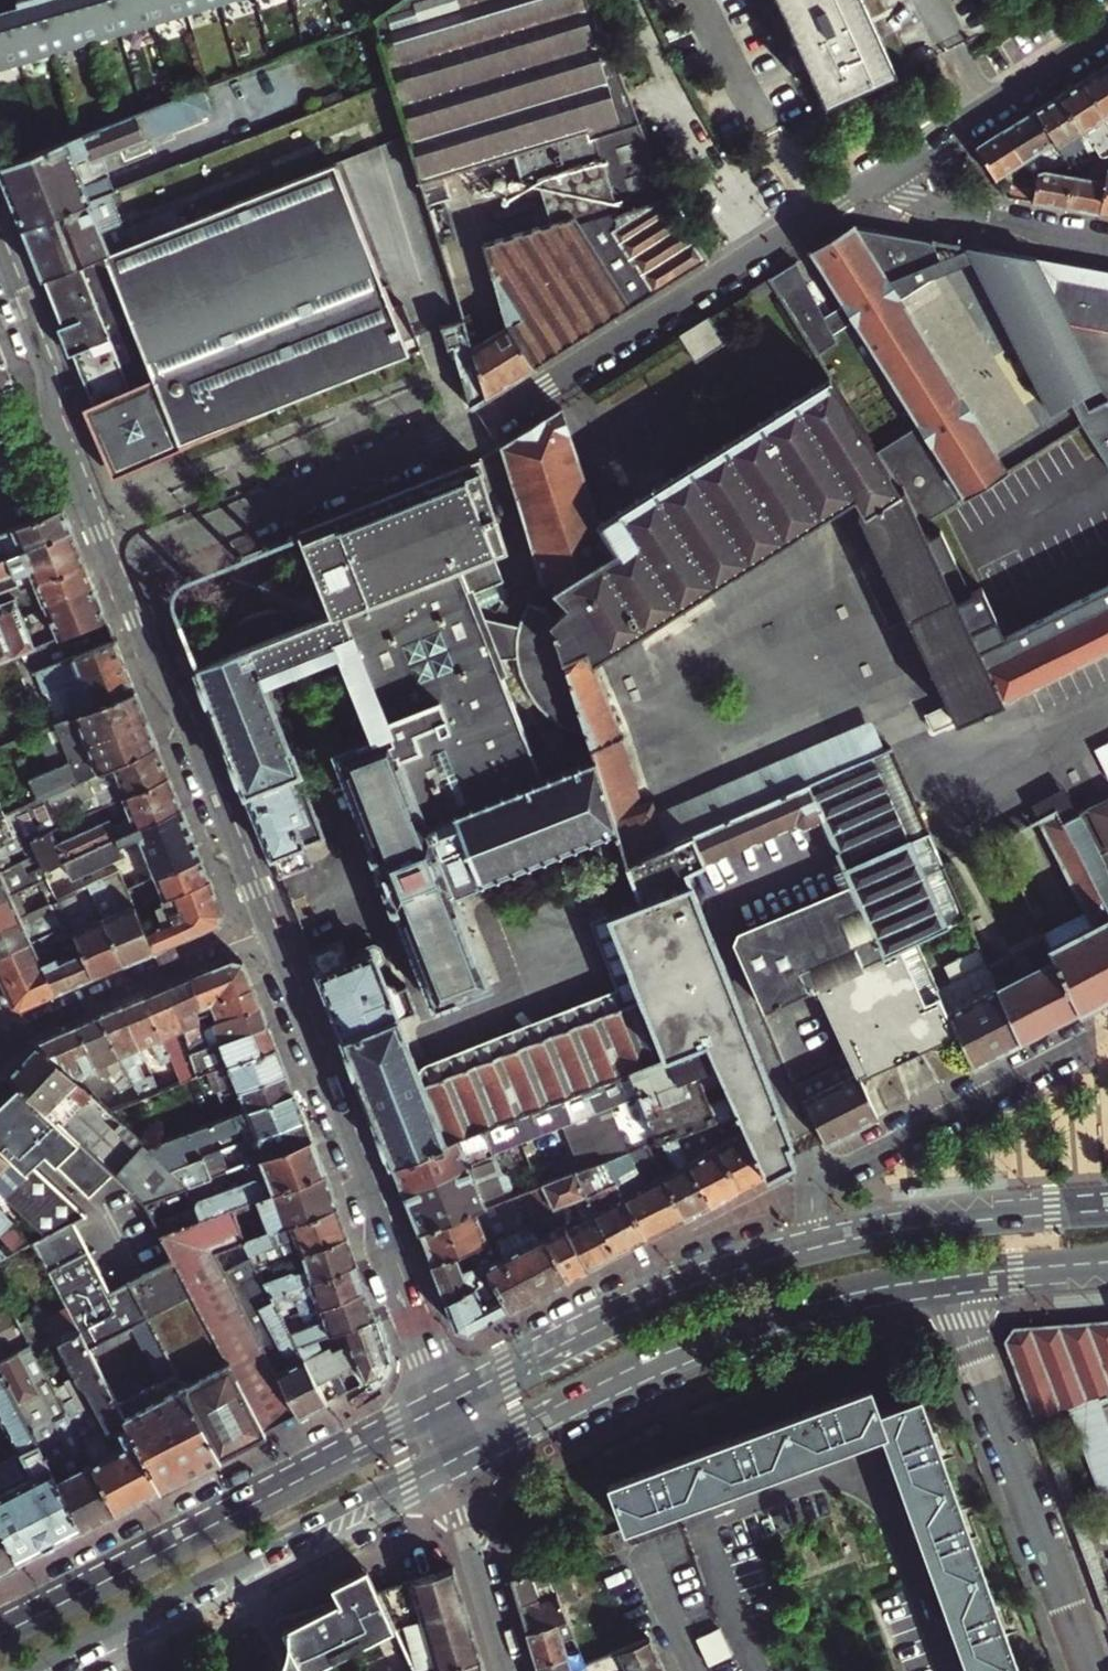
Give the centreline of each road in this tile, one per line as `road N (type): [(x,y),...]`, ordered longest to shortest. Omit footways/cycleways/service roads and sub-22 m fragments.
road 1 (residential): [(117,565),(504,413),(821,213)]
road 2 (primary): [(444,1465),(711,1334),(814,1301),(950,1276)]
road 3 (tertiary): [(273,929),(431,1349),(443,1407)]
road 4 (primary): [(443,1407),(0,1633)]
road 5 (primary): [(47,1670),(444,1465)]
road 6 (residential): [(1092,1670),(950,1276)]
road 7 (primary): [(815,1249),(631,1313),(443,1407)]
road 8 (tertiary): [(117,565),(273,929)]
road 9 (residential): [(815,1249),(811,1213),(826,1181),(1107,1035)]
road 10 (tertiary): [(0,235),(117,565)]
road 11 (primary): [(1107,1211),(925,1226),(815,1249)]
road 12 (residential): [(14,1040),(273,929)]
road 13 (residential): [(893,171),(1107,36)]
road 14 (residential): [(699,0),(821,213)]
road 15 (residential): [(1107,241),(933,210),(893,171)]
road 16 (residential): [(444,1465),(506,1670)]
road 17 (primary): [(950,1276),(1107,1262)]
road 18 (residential): [(646,1559),(696,1670)]

